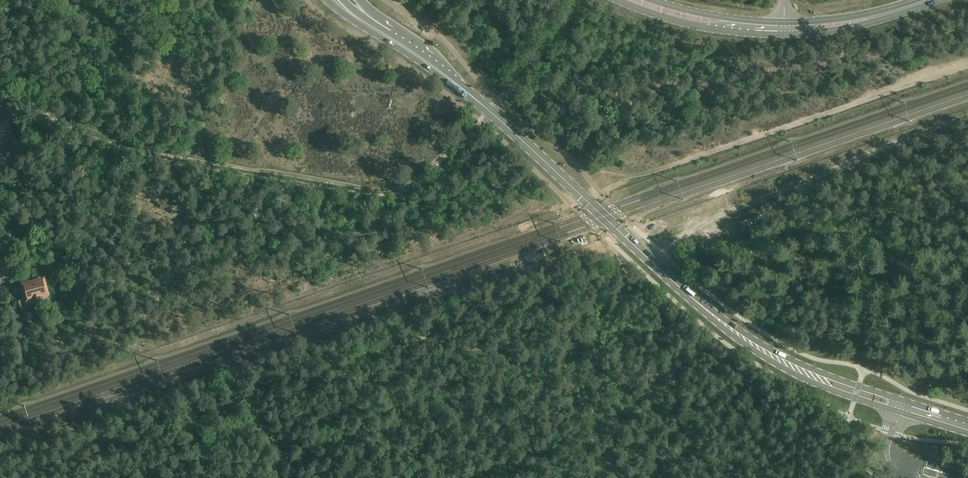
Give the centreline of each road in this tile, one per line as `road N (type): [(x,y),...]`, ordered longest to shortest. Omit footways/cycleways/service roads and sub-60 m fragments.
road 1 (primary): [(376,29),(476,99),(704,308)]
road 2 (track): [(90,131),(166,158),(387,192),(417,181),(478,119)]
road 3 (track): [(623,254),(559,259),(239,365)]
road 4 (track): [(633,175),(967,65)]
road 5 (track): [(673,241),(967,117)]
road 6 (primary): [(704,308),(792,373),(967,434)]
road 7 (primary): [(967,421),(812,369),(704,308)]
road 8 (track): [(691,231),(730,244),(849,236),(967,263)]
road 9 (track): [(239,365),(0,458)]
road 10 (primary): [(615,0),(693,26),(784,35)]
road 11 (primary): [(784,35),(856,27),(927,0)]
road 12 (primary): [(927,0),(784,21)]
road 13 (primary): [(784,21),(655,0)]

